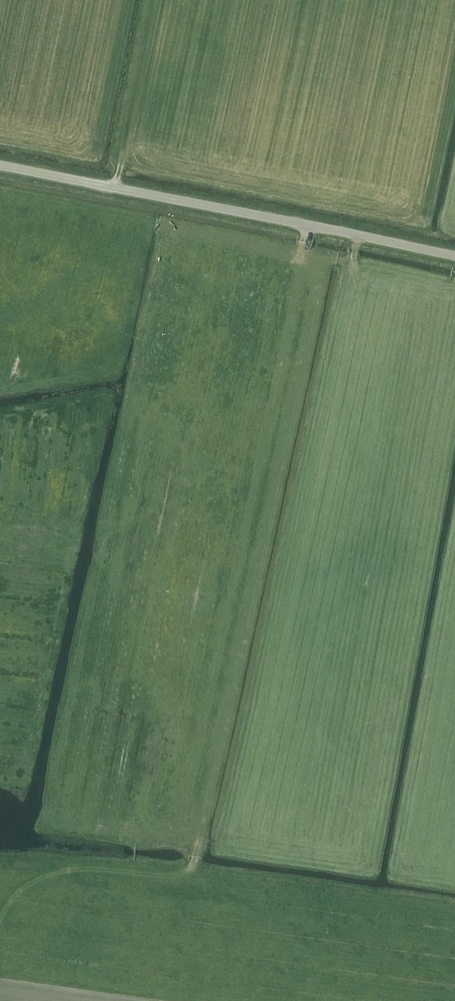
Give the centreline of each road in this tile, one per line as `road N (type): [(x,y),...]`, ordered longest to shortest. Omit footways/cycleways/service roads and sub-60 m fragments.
road 1 (track): [(307,227),(282,473),(197,865),(21,885),(0,914)]
road 2 (unclassified): [(454,257),(0,166)]

